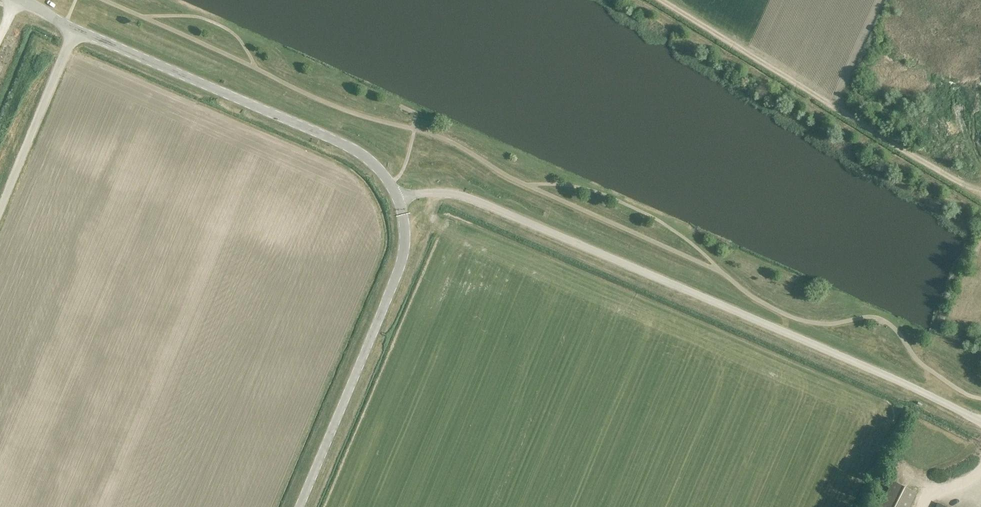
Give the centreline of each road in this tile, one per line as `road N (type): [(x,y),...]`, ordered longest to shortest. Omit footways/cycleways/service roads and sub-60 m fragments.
road 1 (unclassified): [(980,422),(466,198),(397,198)]
road 2 (track): [(659,0),(980,196)]
road 3 (residential): [(397,198),(357,150),(76,27)]
road 4 (residential): [(298,506),(404,254),(397,198)]
road 5 (unclassified): [(0,210),(76,27)]

